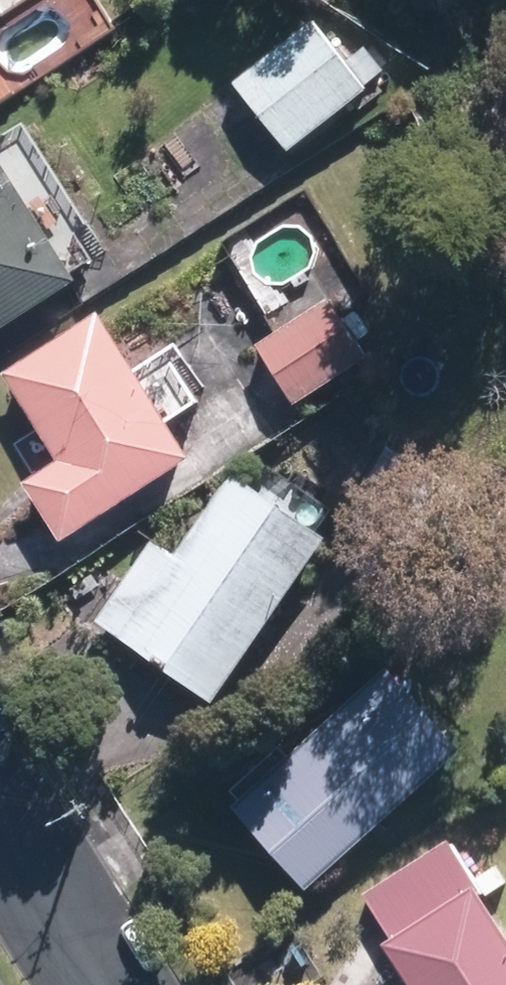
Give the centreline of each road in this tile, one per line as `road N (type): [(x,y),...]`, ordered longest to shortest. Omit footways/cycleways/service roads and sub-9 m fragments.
road 1 (residential): [(0,809),(114,984)]

